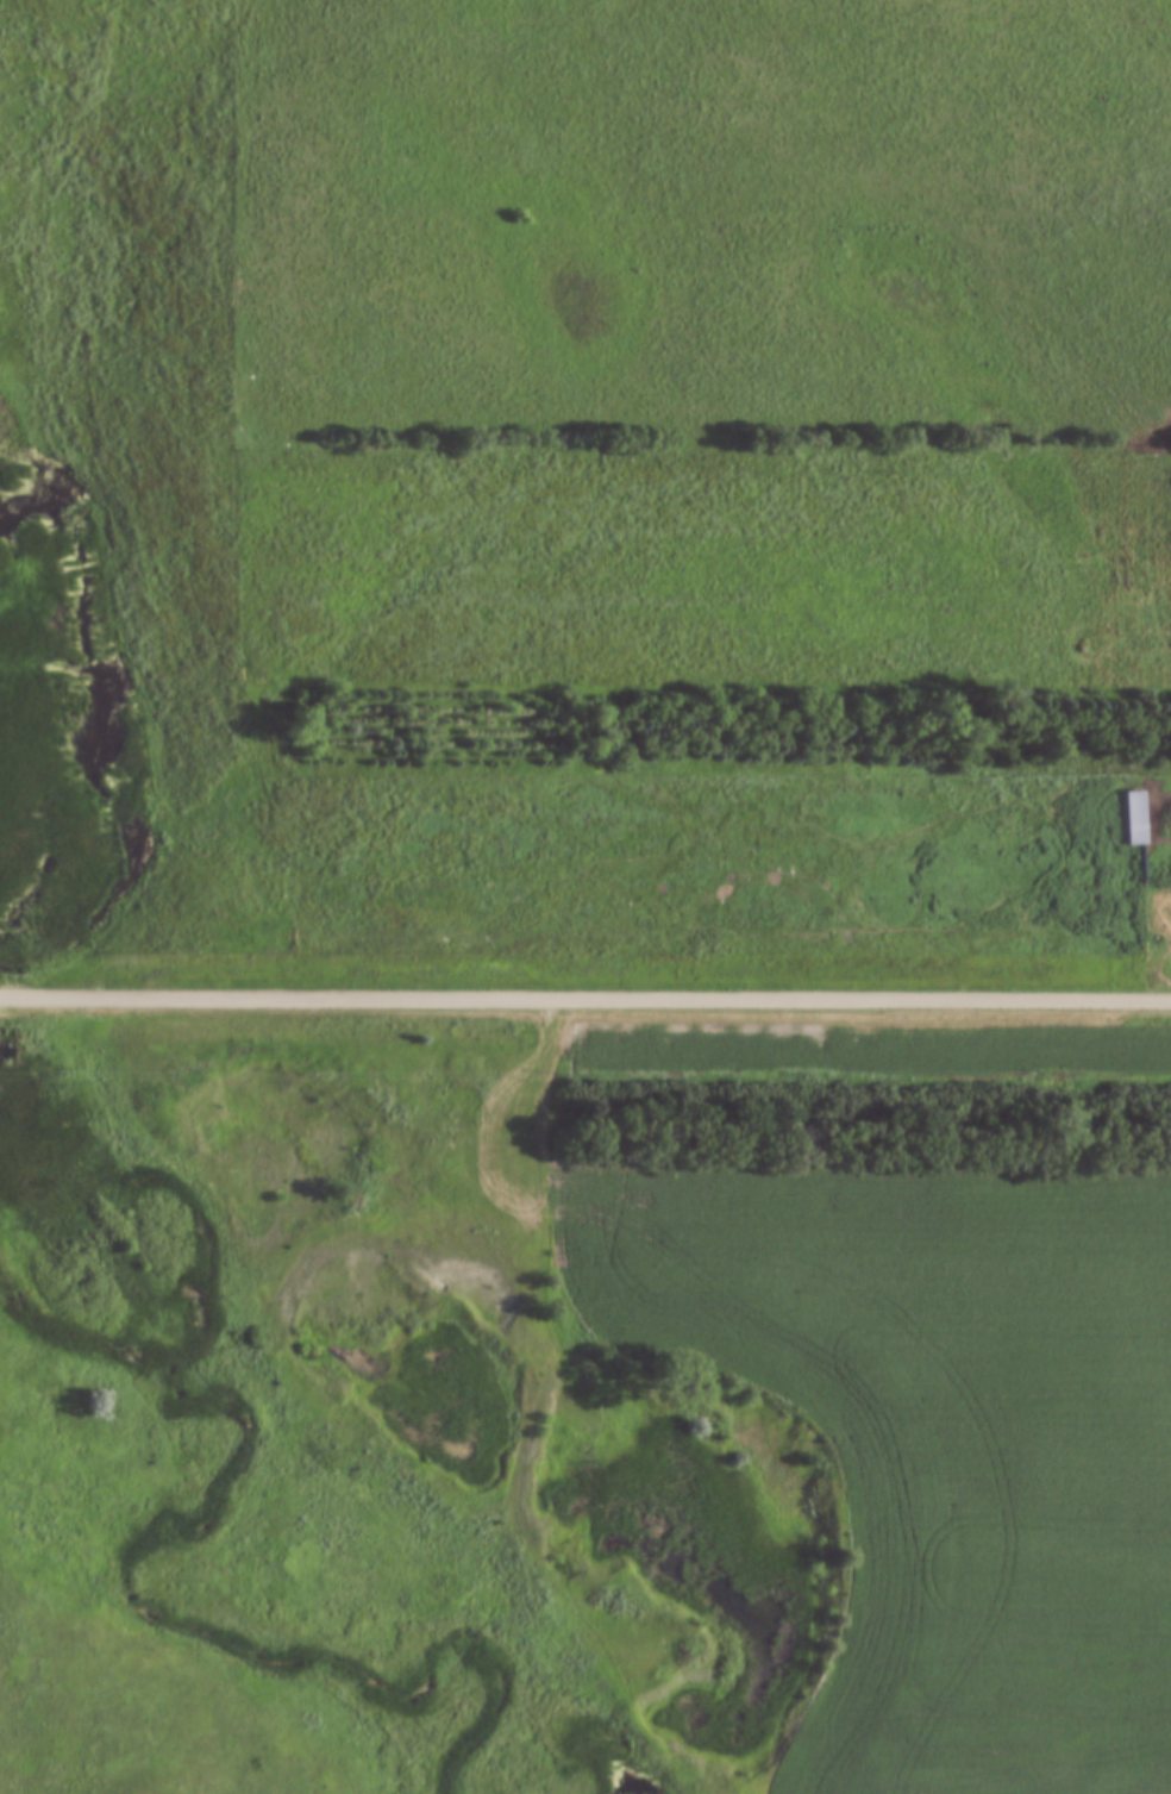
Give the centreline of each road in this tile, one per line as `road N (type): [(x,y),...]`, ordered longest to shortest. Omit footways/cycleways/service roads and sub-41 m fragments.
road 1 (residential): [(0,1000),(1170,1004)]

